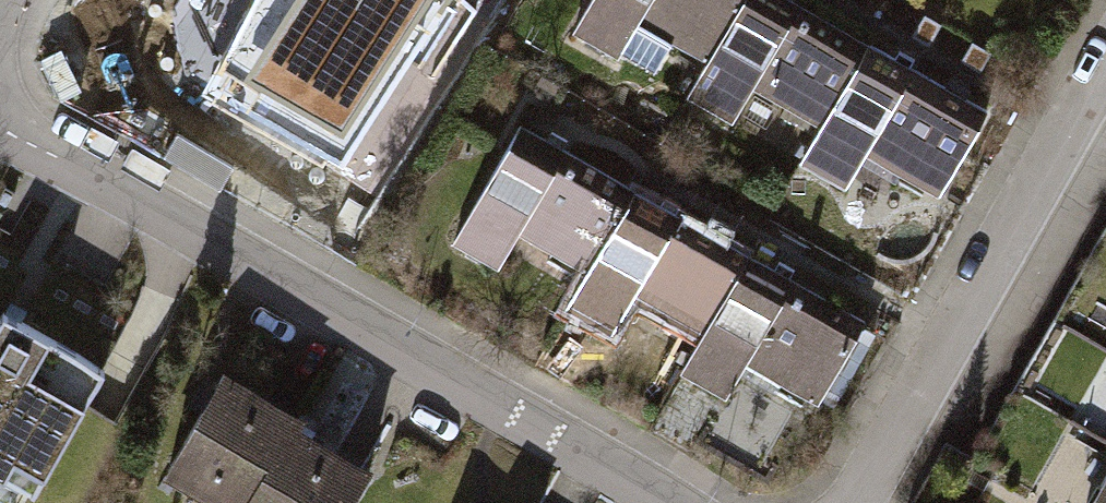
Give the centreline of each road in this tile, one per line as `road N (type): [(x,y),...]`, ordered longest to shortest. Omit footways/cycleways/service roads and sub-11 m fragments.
road 1 (residential): [(0,132),(663,502)]
road 2 (residential): [(868,502),(1105,80)]

